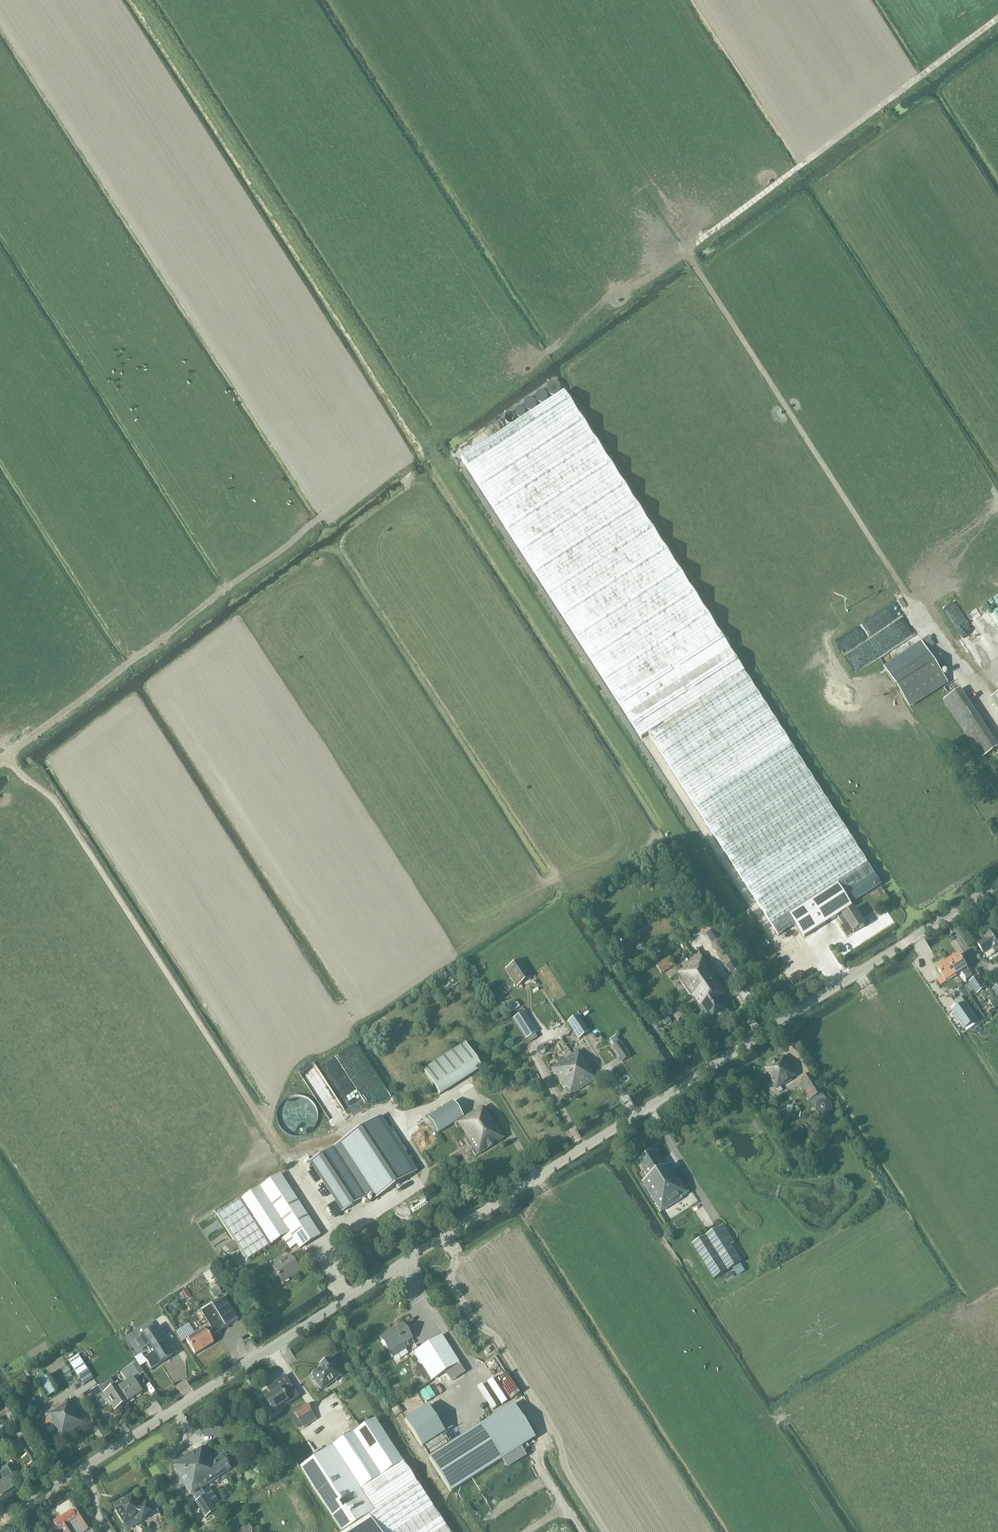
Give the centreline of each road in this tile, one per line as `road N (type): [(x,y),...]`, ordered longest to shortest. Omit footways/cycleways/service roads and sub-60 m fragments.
road 1 (track): [(784,998),(139,0)]
road 2 (unclassified): [(0,1523),(792,1016)]
road 3 (track): [(997,18),(688,251),(913,606)]
road 4 (unclassified): [(997,883),(792,1016)]

